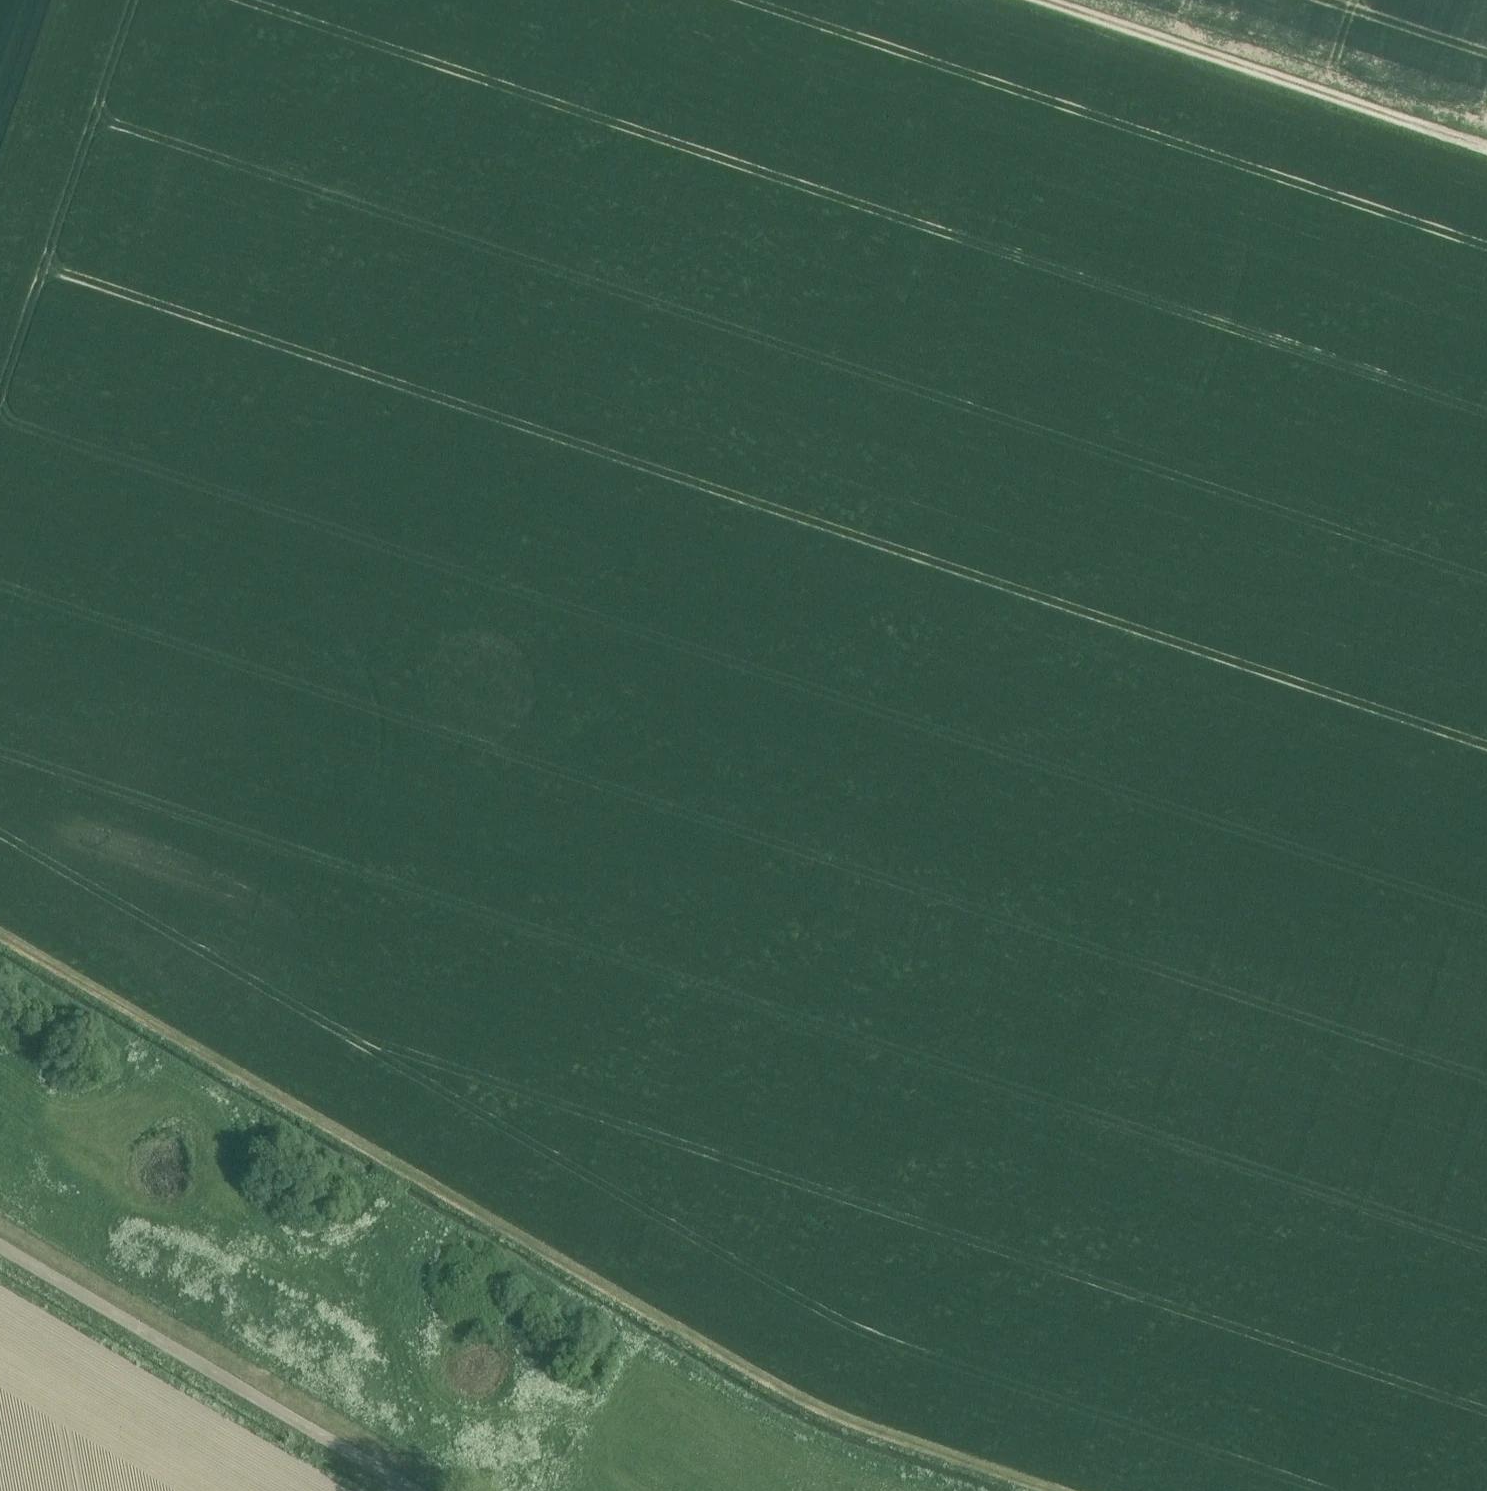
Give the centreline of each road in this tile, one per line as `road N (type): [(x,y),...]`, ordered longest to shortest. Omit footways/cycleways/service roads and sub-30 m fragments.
road 1 (track): [(415,1490),(0,1245)]
road 2 (track): [(1486,150),(1036,0)]

